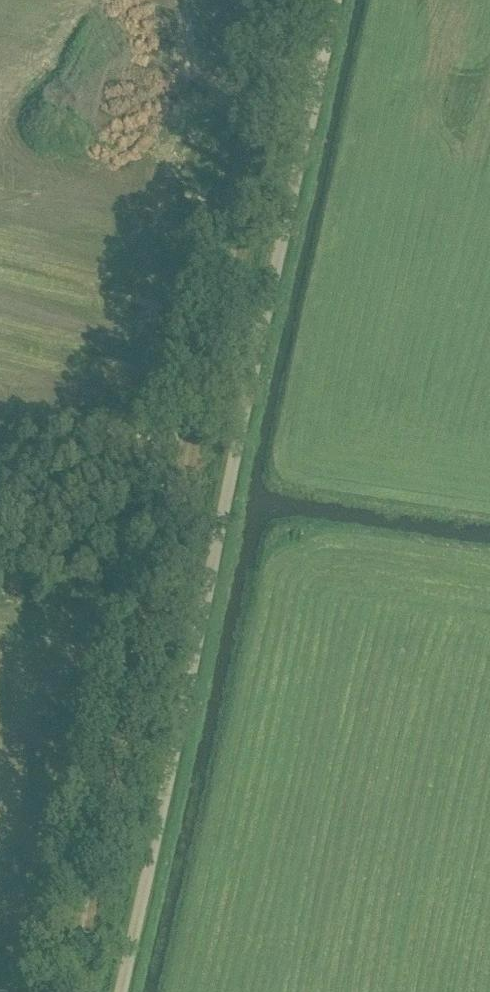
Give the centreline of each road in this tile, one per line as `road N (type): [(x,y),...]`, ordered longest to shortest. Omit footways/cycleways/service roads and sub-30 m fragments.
road 1 (track): [(294,0),(66,991)]
road 2 (unclassified): [(121,991),(332,0)]

